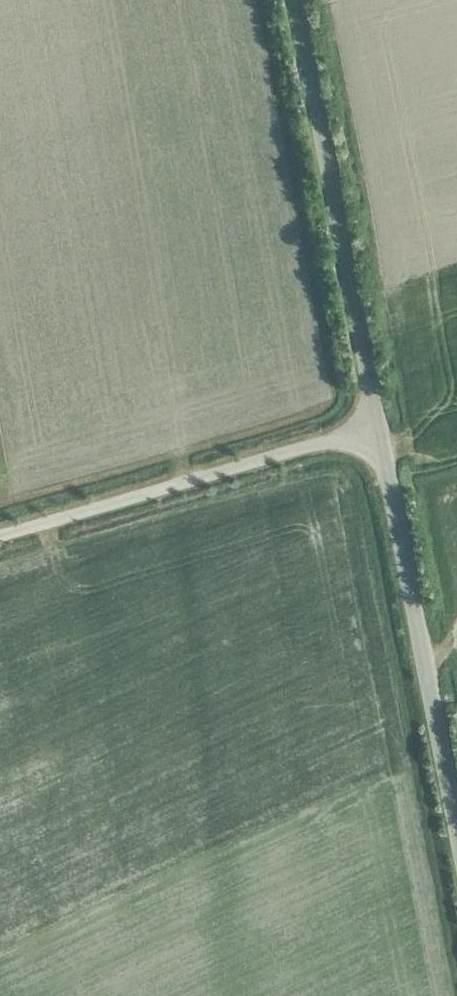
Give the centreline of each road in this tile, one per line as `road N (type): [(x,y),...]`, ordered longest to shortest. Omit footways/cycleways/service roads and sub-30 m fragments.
road 1 (unclassified): [(380,428),(296,0)]
road 2 (unclassified): [(456,824),(380,428)]
road 3 (unclassified): [(0,531),(380,428)]

